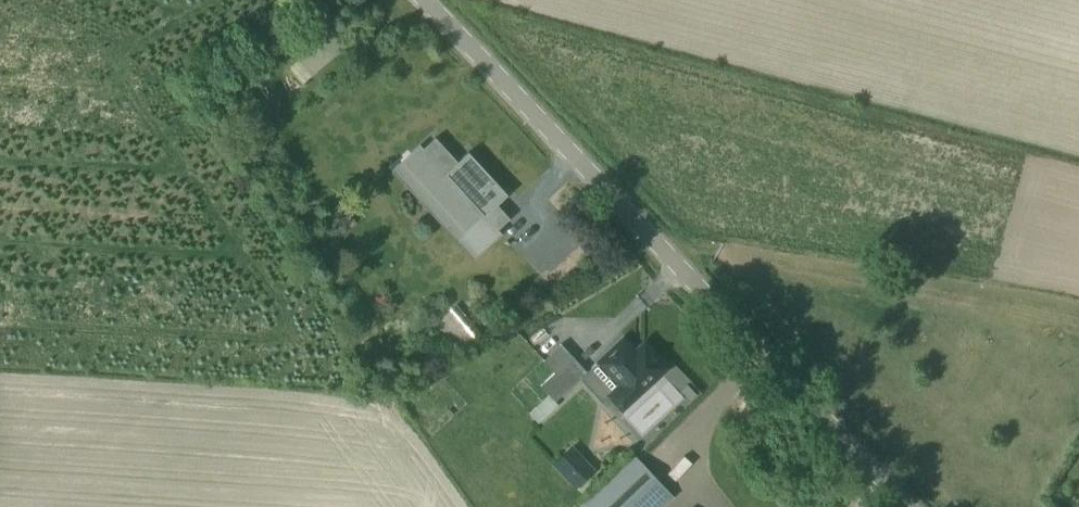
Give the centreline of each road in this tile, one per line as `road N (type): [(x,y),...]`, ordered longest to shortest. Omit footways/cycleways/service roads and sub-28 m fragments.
road 1 (unclassified): [(912,506),(419,0)]

